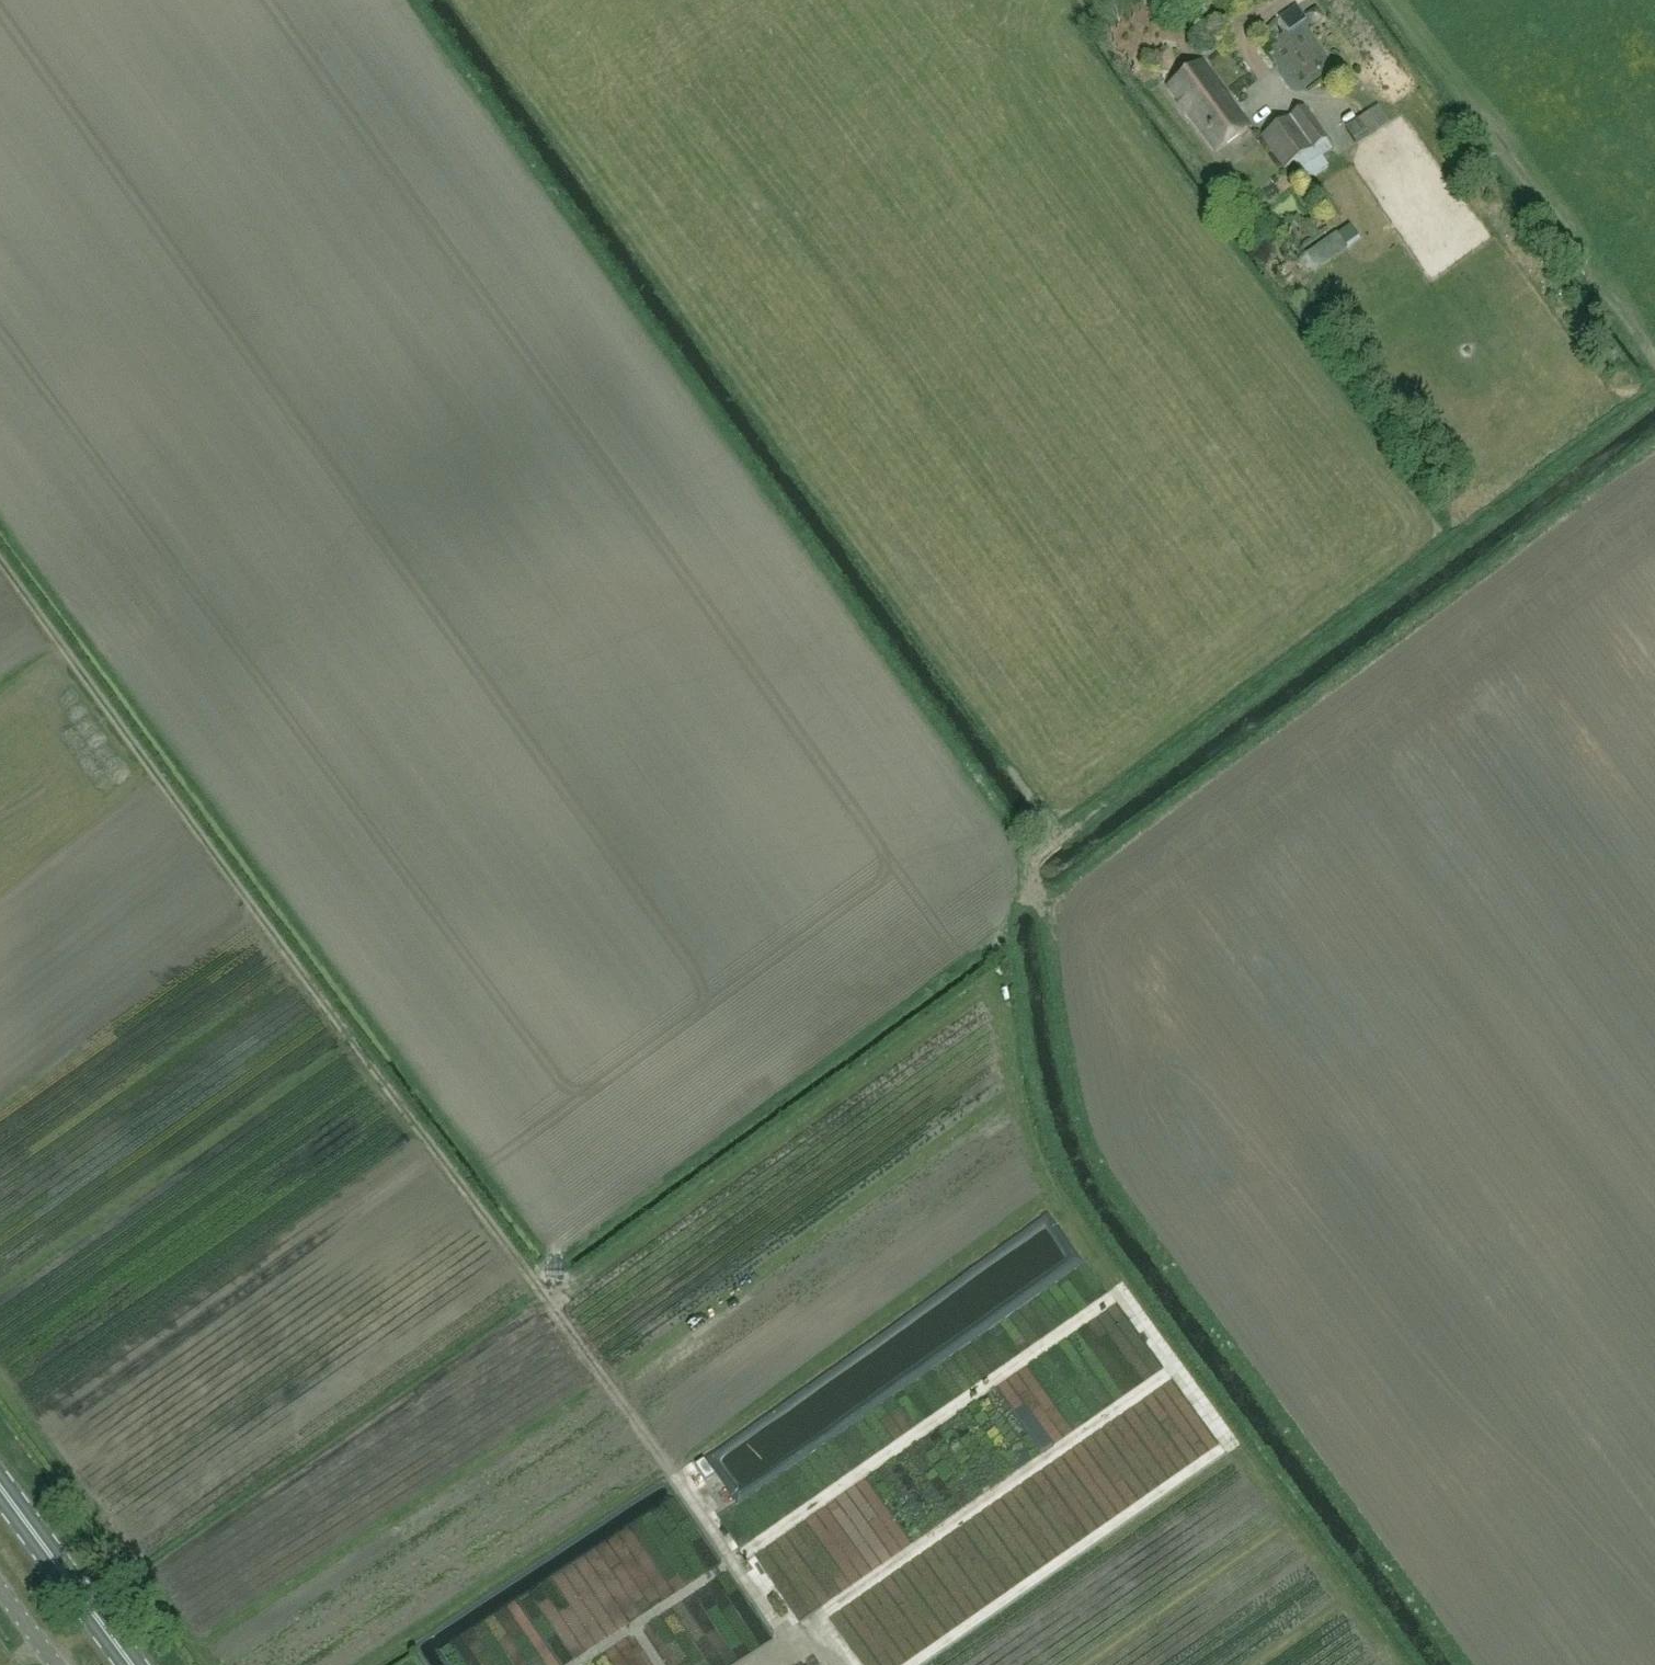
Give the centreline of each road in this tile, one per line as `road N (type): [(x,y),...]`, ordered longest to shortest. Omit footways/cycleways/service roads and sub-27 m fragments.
road 1 (primary): [(134,1664),(0,1482)]

